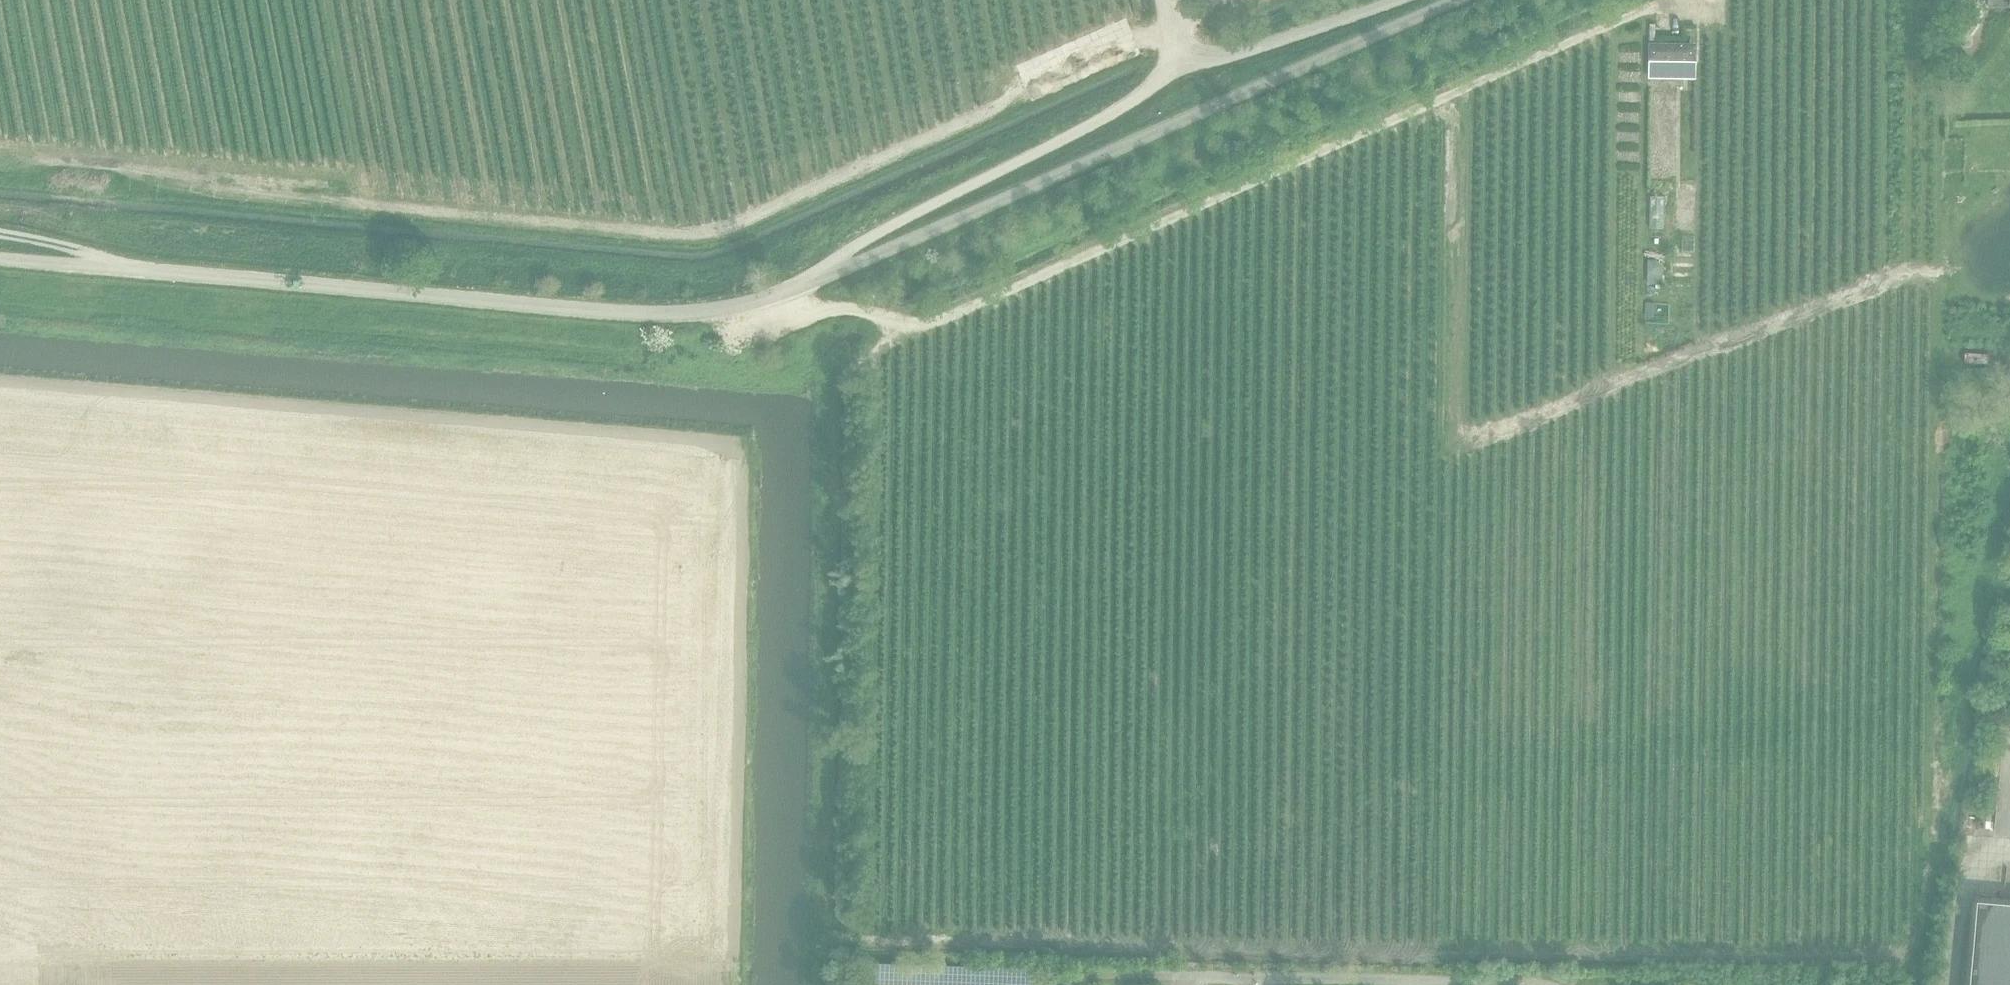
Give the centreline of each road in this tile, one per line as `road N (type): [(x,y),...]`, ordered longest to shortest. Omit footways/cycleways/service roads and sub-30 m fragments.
road 1 (unclassified): [(835,271),(742,304),(672,314),(0,256)]
road 2 (unclassified): [(835,271),(1458,0)]
road 3 (unclassified): [(1182,68),(851,248),(835,271)]
road 4 (unclassified): [(1381,0),(1182,68)]
road 5 (track): [(0,234),(157,272)]

